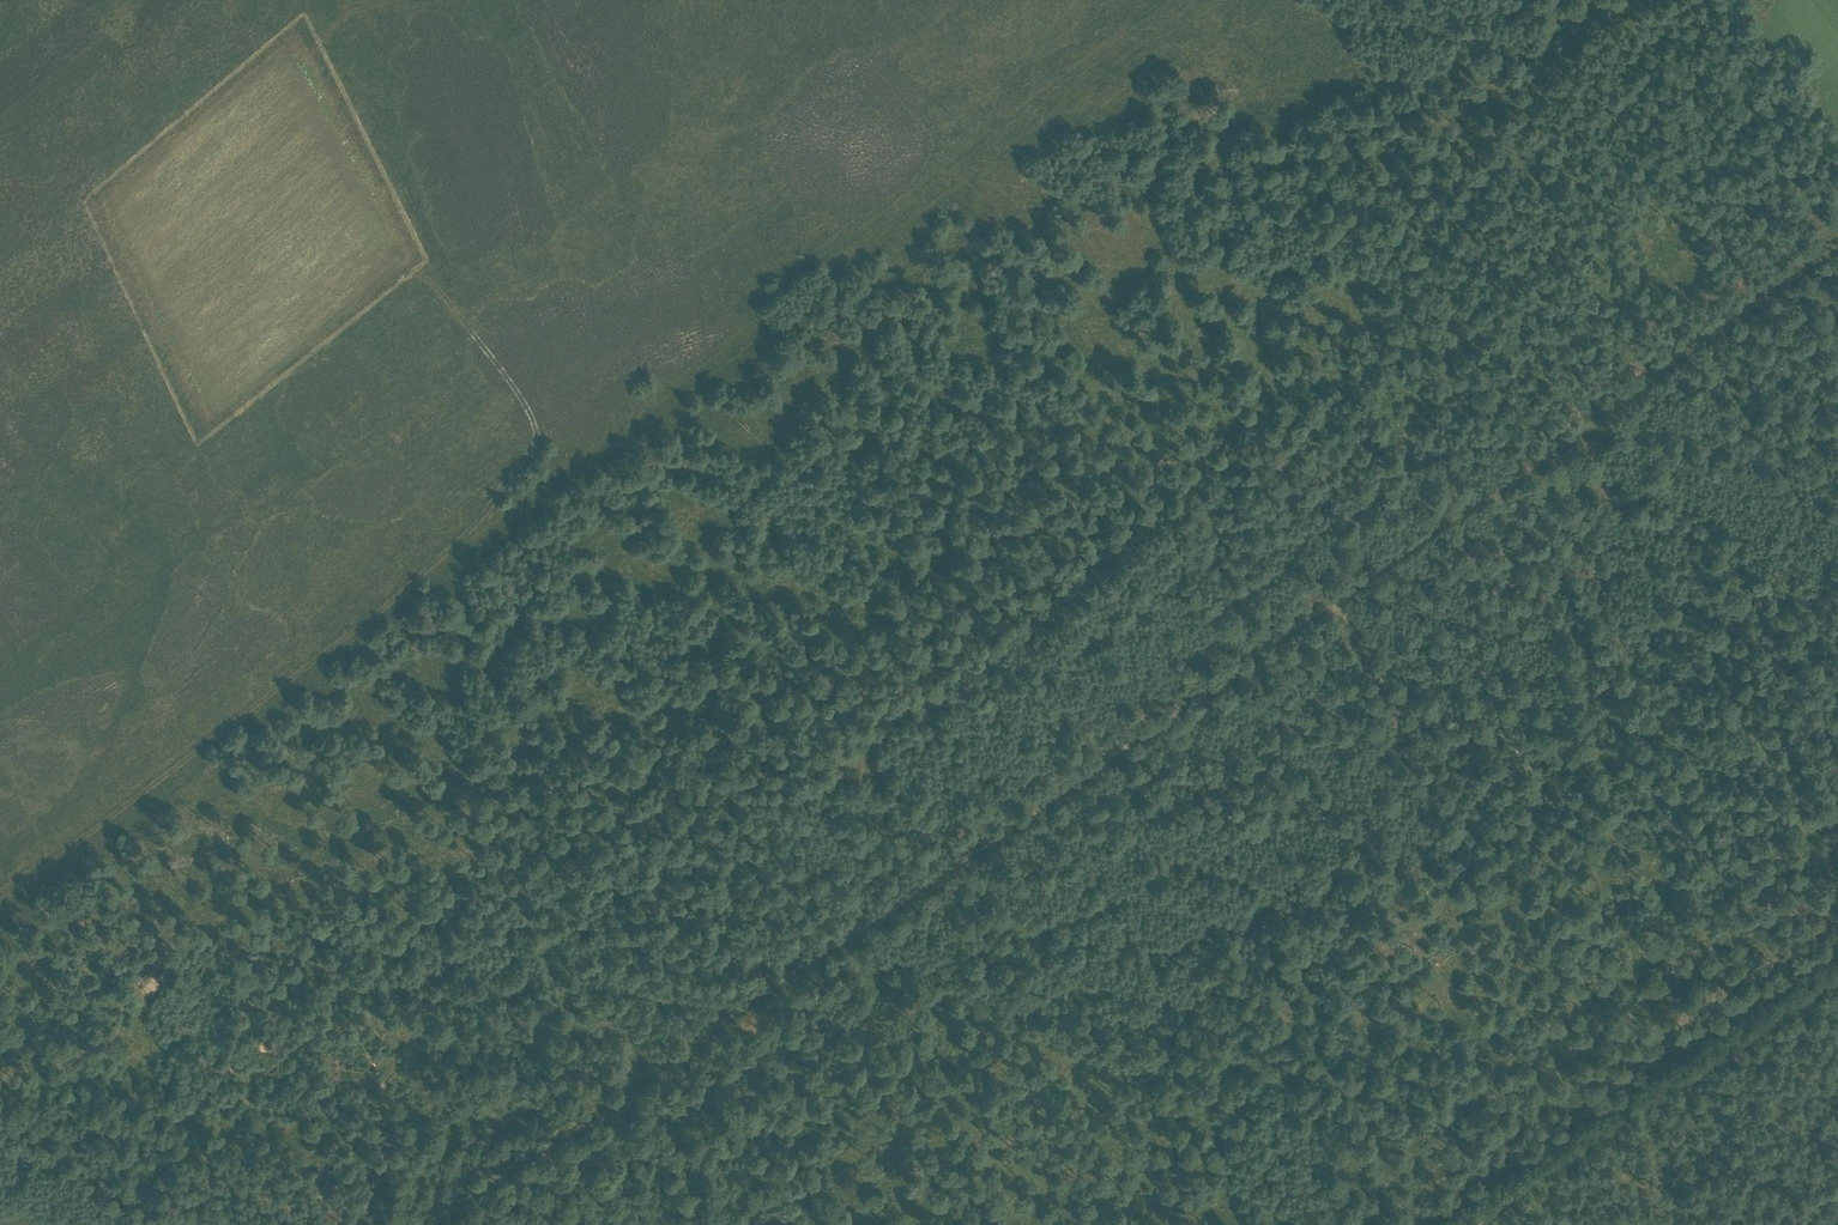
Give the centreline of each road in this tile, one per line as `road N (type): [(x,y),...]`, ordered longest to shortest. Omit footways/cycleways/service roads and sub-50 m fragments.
road 1 (track): [(425,1224),(757,992),(1344,600)]
road 2 (track): [(0,904),(385,608),(479,523),(535,448),(535,423),(511,381),(416,269)]
road 3 (track): [(1344,600),(1370,647),(1397,730),(1432,766),(1446,764),(1470,734),(1496,730),(1570,784),(1607,726),(1673,738),(1676,711),(1705,687),(1743,693),(1775,677),(1818,685),(1837,675)]
road 4 (track): [(1344,600),(1837,257)]
road 5 (track): [(1462,1224),(1530,1171),(1837,967)]

